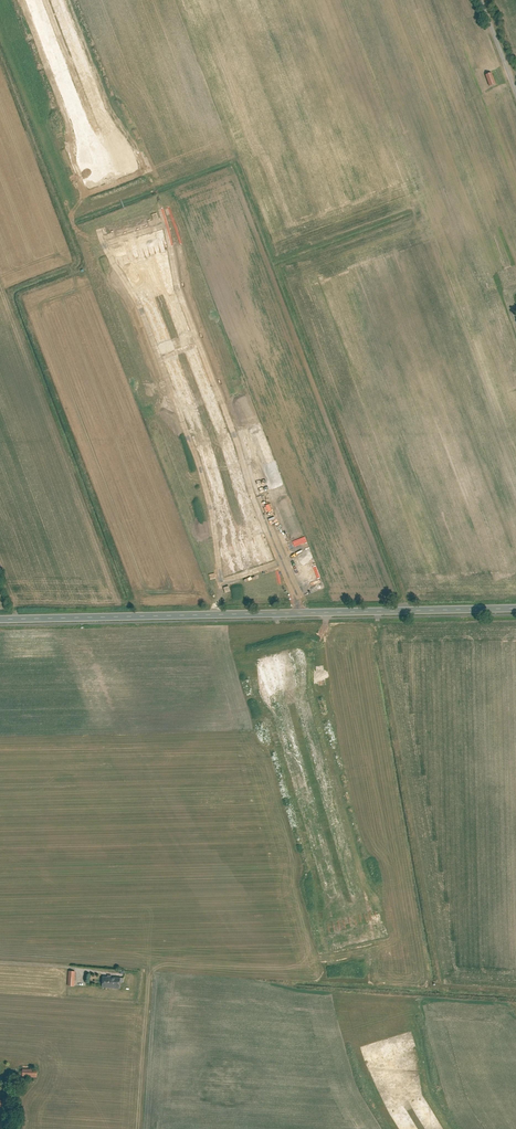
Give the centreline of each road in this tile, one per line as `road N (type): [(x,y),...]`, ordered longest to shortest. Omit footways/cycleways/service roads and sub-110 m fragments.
road 1 (secondary): [(515,608),(0,620)]

